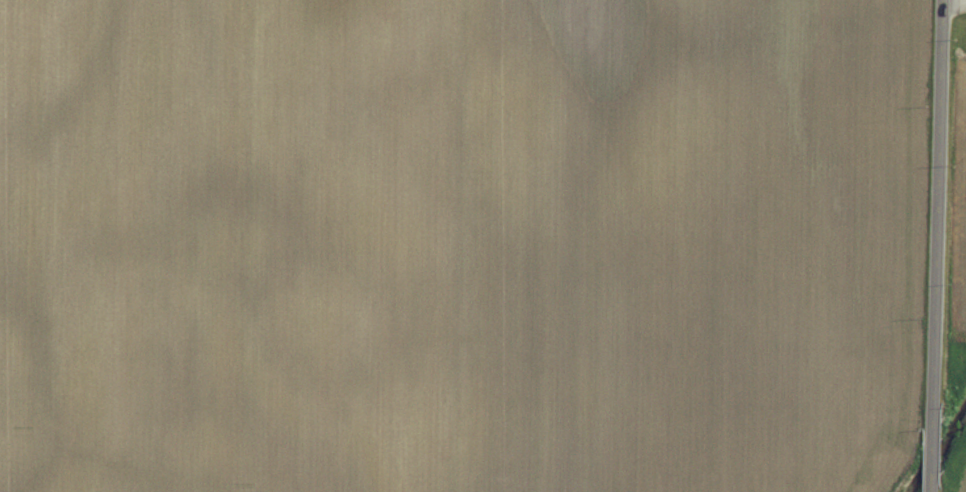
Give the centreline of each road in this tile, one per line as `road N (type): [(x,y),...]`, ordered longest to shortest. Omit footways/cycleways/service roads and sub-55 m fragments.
road 1 (residential): [(931,491),(943,0)]

